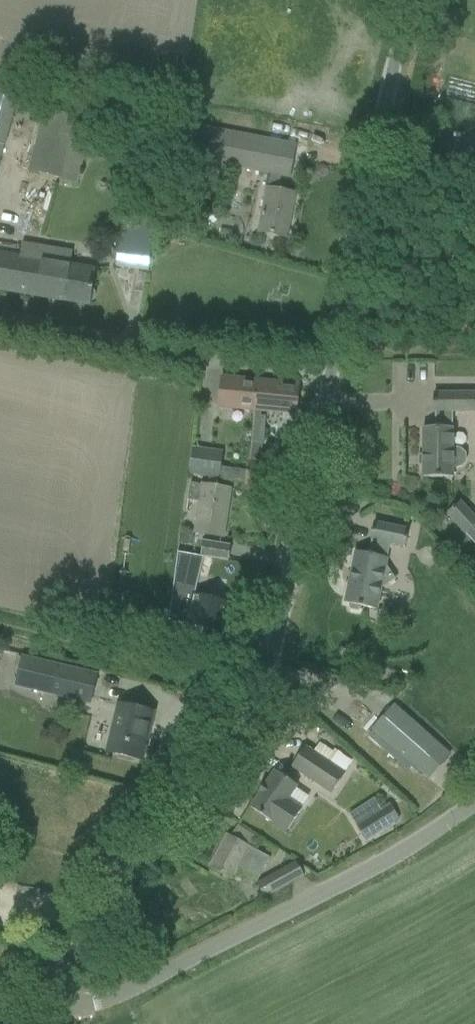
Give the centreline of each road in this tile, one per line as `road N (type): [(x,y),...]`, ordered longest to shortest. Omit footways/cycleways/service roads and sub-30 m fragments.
road 1 (unclassified): [(46,998),(245,717),(274,632),(411,0)]
road 2 (unclassified): [(46,998),(96,1006),(384,863),(474,798)]
road 3 (track): [(0,637),(132,671),(245,717)]

